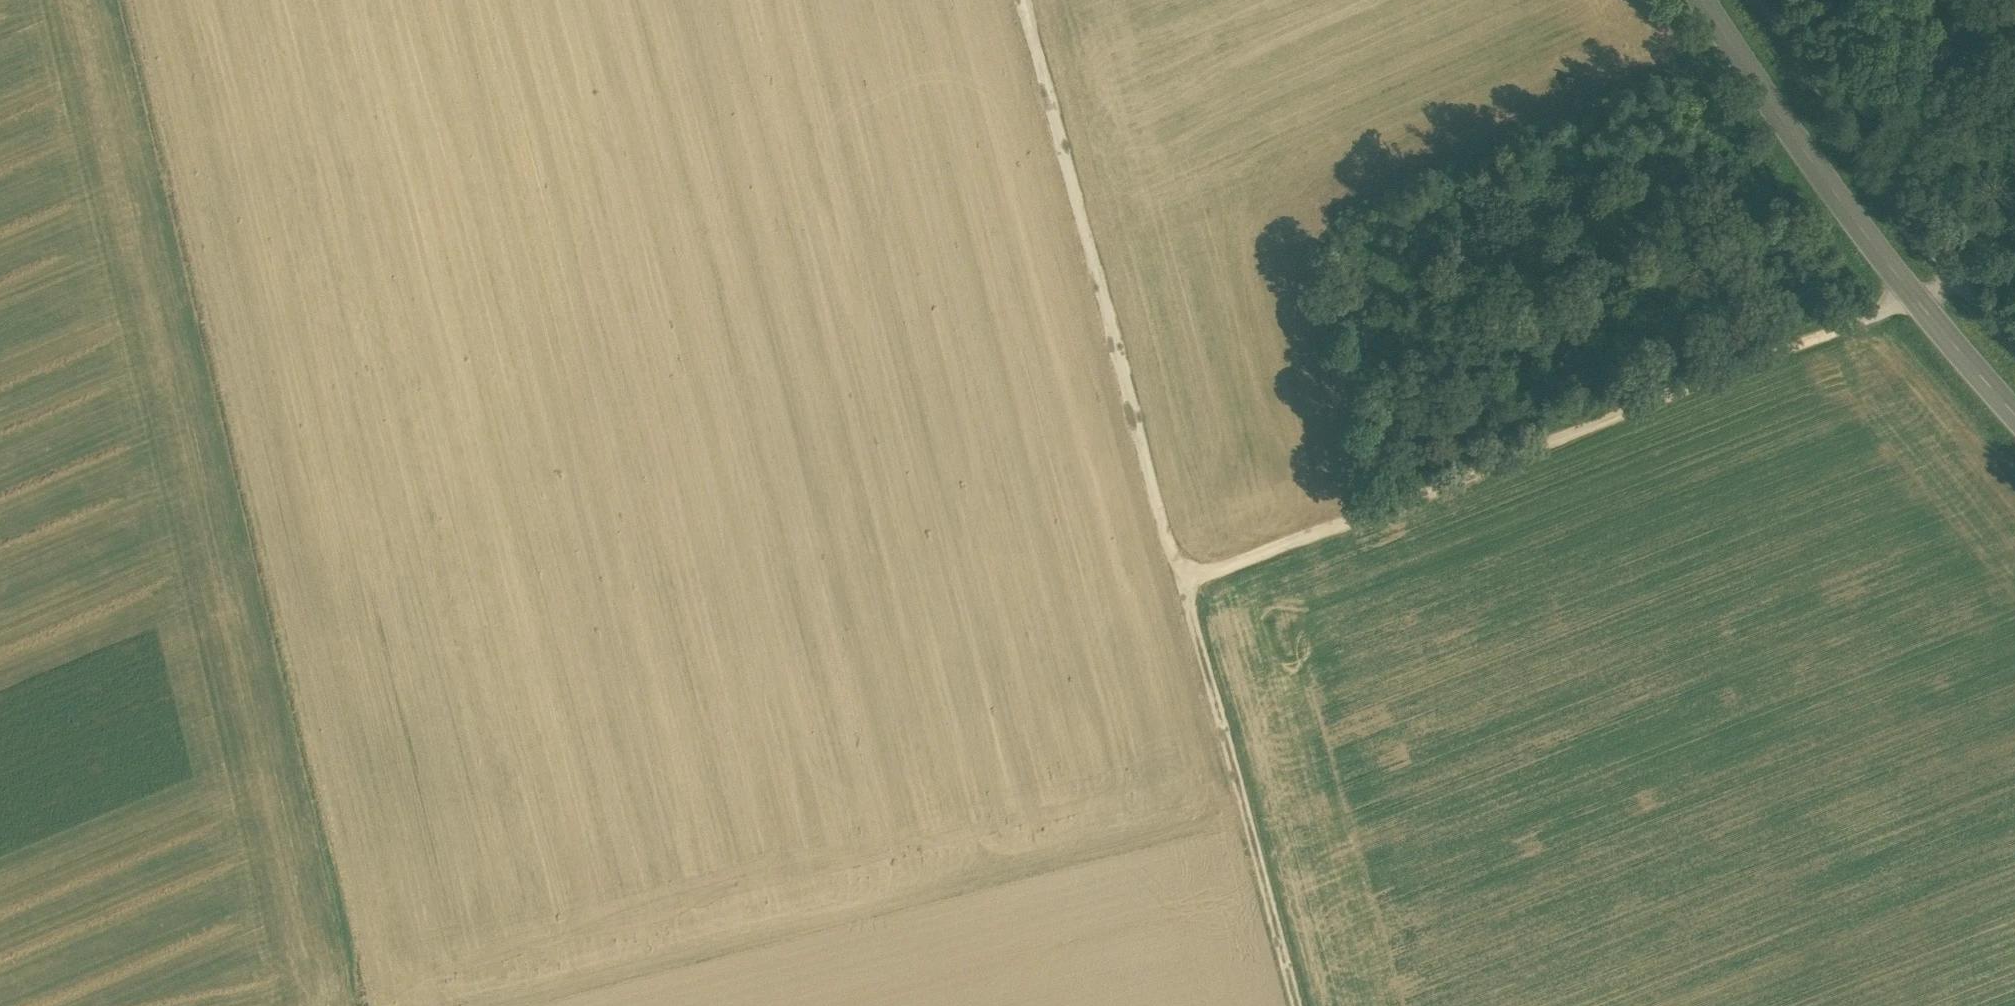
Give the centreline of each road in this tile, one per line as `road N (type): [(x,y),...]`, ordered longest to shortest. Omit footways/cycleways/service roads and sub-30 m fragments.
road 1 (track): [(1030,0),(1191,577),(1911,295)]
road 2 (track): [(378,1005),(110,0)]
road 3 (tertiary): [(1702,0),(1911,295),(2014,417)]
road 4 (track): [(1191,577),(1312,1005)]

